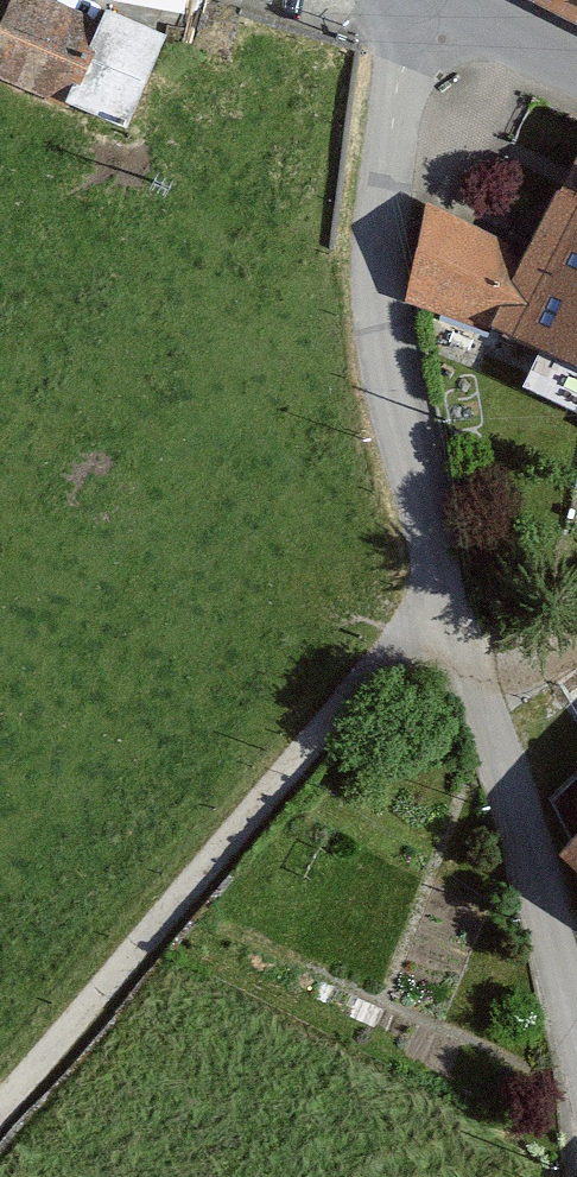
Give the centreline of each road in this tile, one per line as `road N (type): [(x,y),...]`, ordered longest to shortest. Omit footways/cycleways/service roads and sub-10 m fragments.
road 1 (residential): [(576,1030),(393,380),(380,265),(382,183),(410,56),(434,0)]
road 2 (track): [(448,589),(0,1111)]
road 3 (tertiary): [(576,67),(445,0)]

